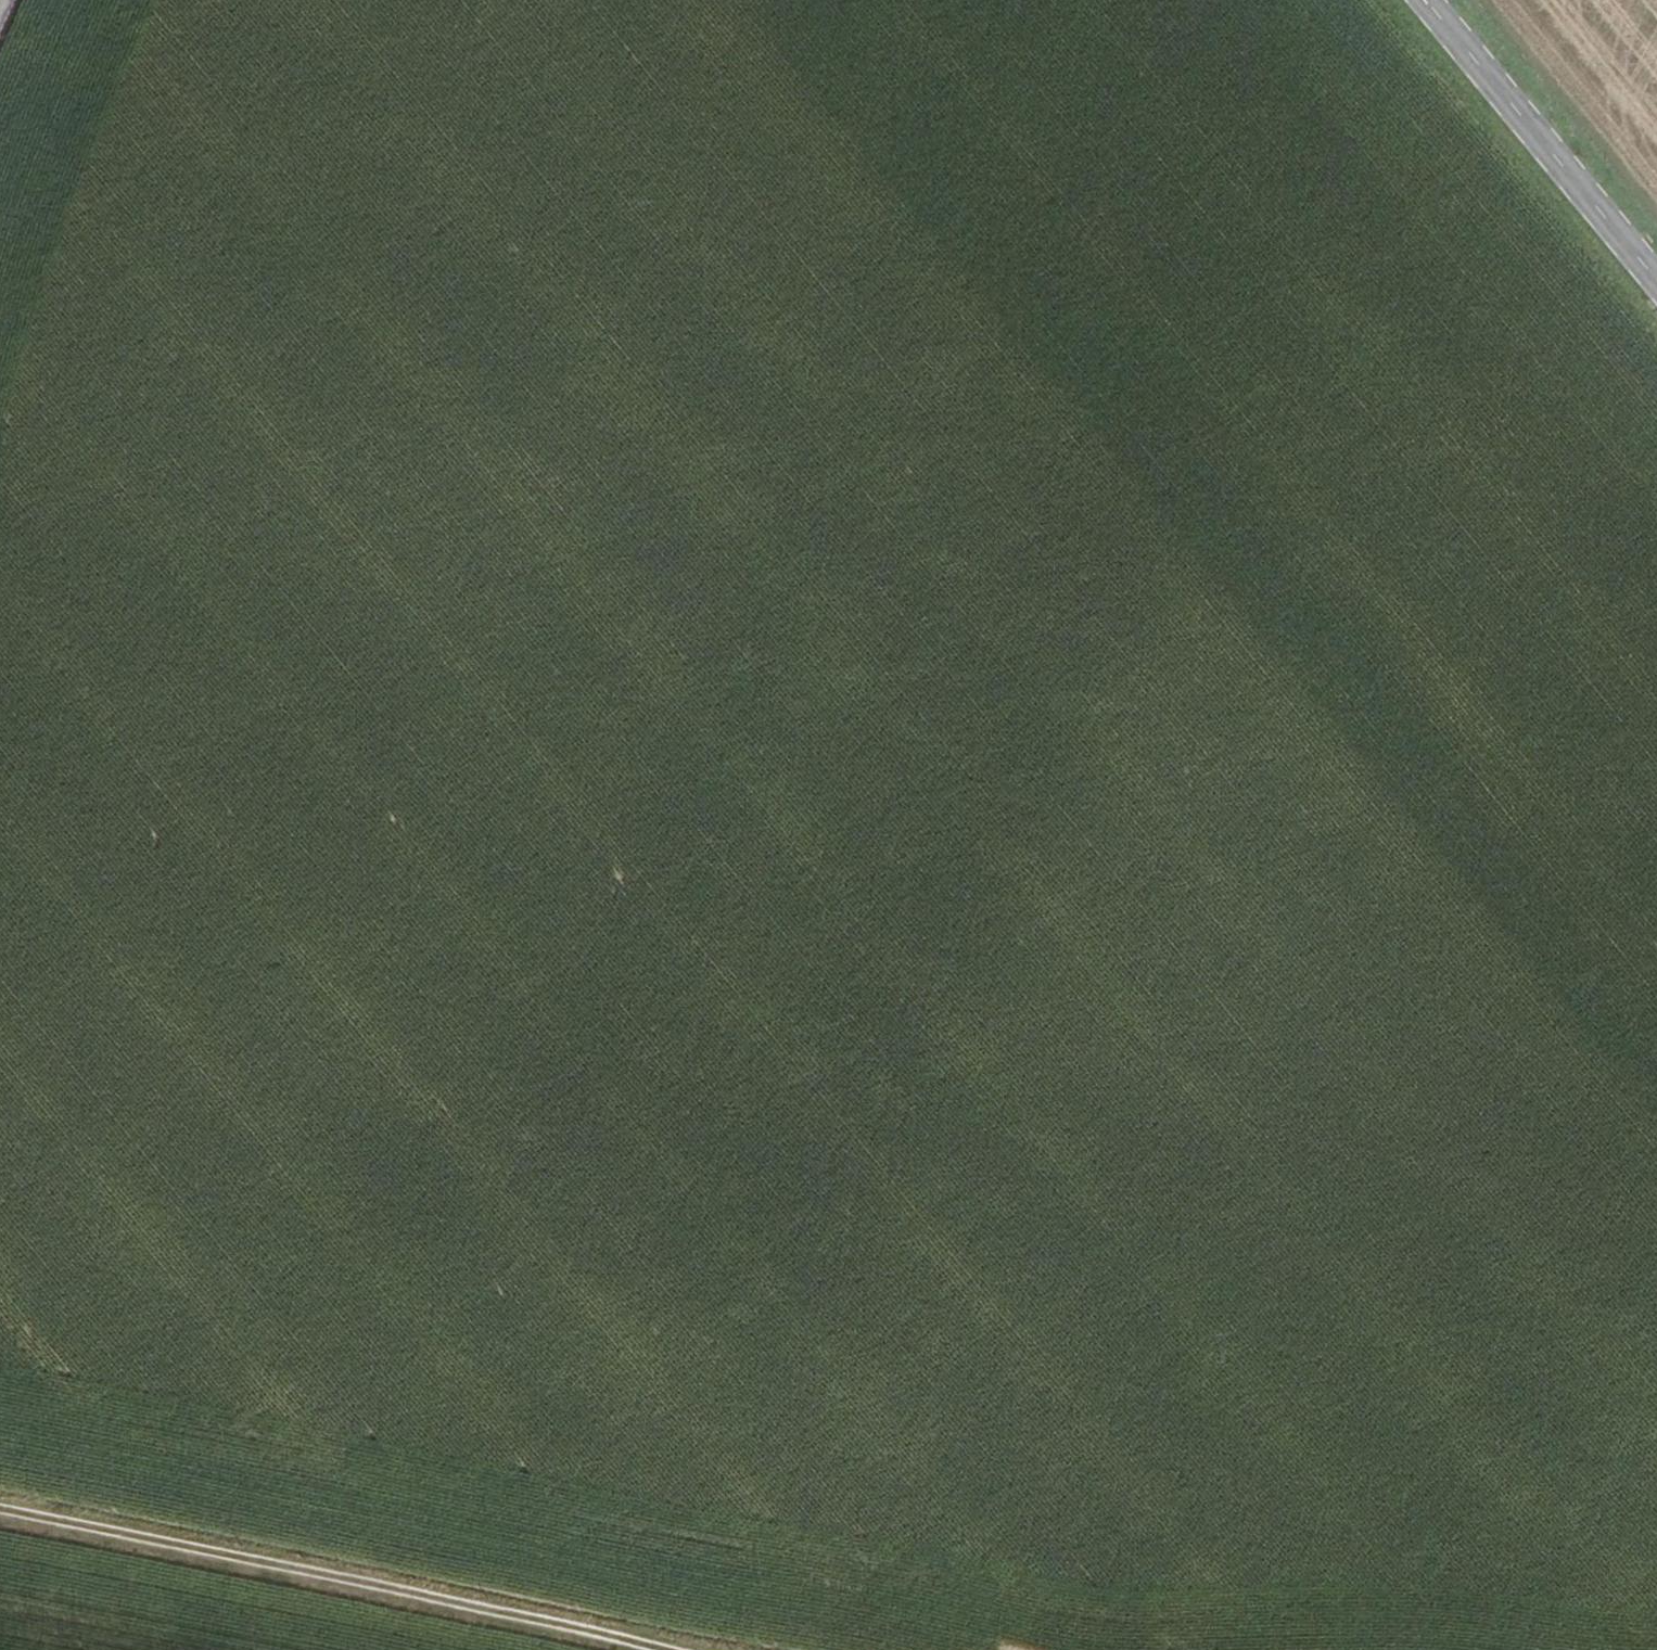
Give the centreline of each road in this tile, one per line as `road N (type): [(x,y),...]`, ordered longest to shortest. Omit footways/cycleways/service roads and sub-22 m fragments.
road 1 (track): [(686,1649),(0,1508)]
road 2 (tertiary): [(1656,269),(1434,0)]

